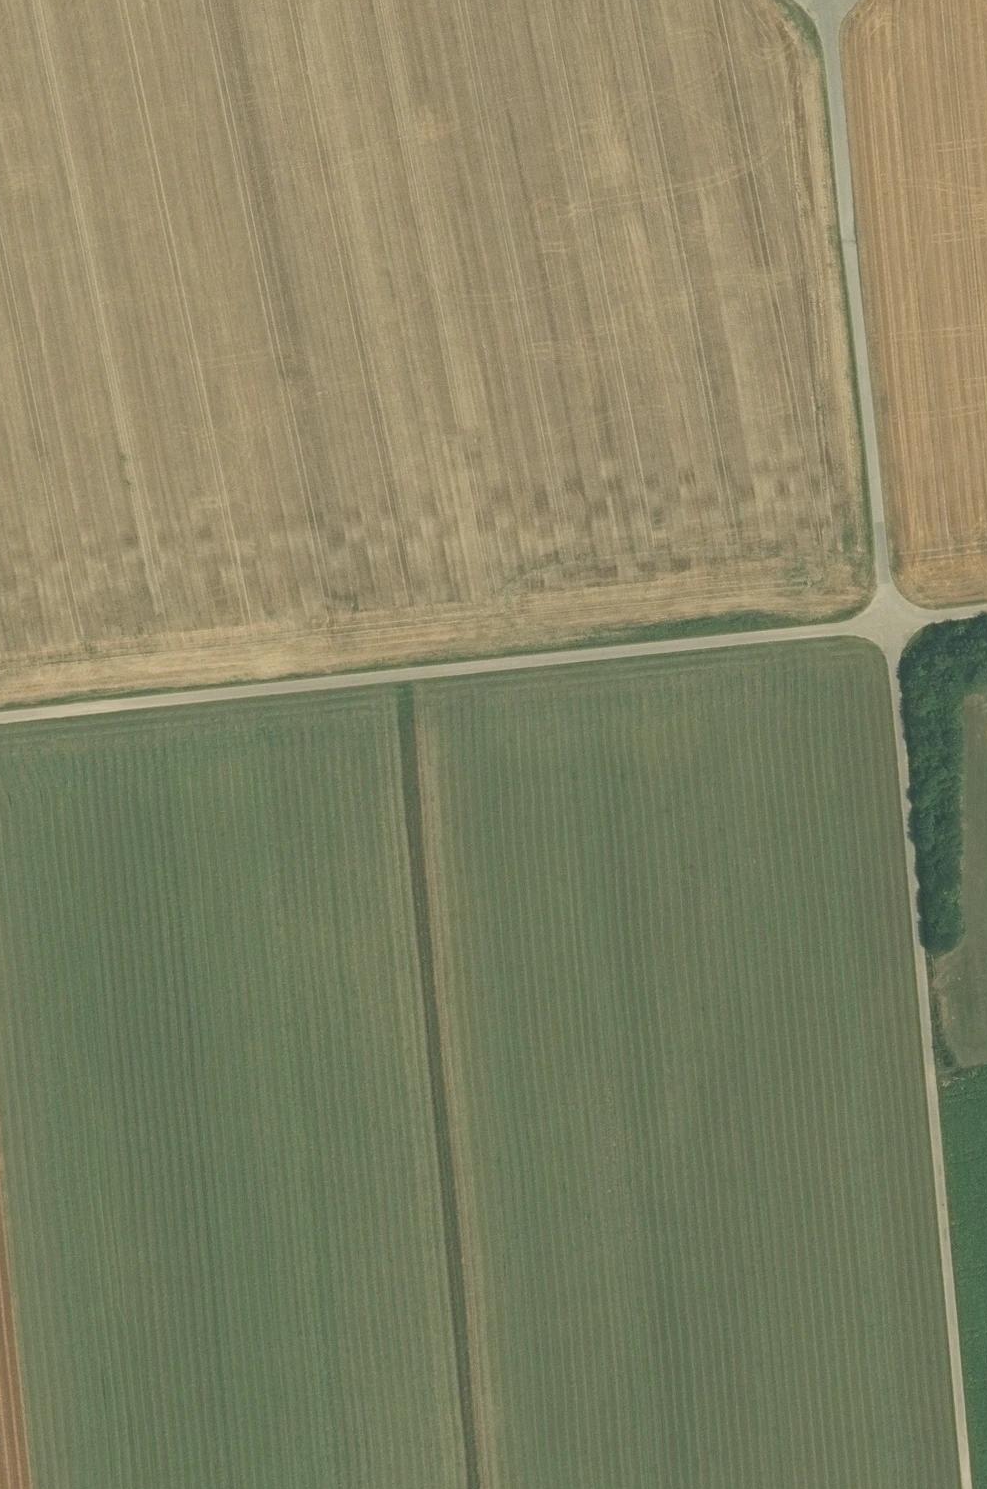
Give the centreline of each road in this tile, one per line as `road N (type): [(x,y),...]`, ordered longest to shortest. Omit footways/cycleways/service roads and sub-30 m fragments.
road 1 (track): [(825,0),(975,1488)]
road 2 (track): [(986,611),(0,718)]

